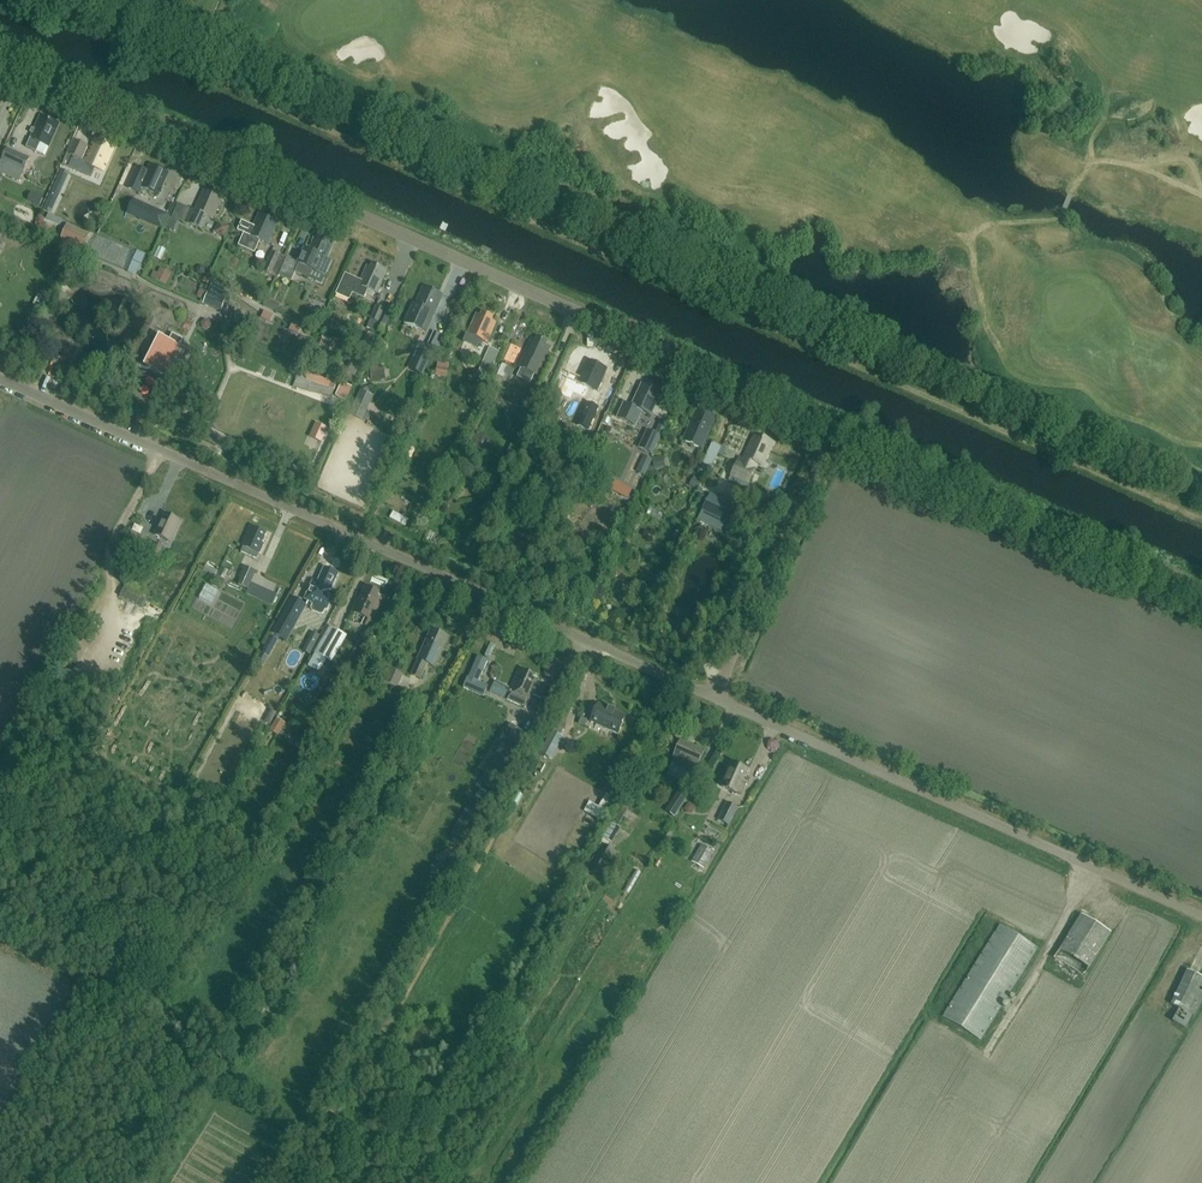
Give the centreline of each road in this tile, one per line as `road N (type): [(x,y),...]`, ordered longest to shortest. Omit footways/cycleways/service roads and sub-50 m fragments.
road 1 (tertiary): [(837,426),(0,51)]
road 2 (unclassified): [(718,699),(0,377)]
road 3 (unclassified): [(1201,915),(718,699)]
road 4 (tertiary): [(1201,590),(837,426)]
road 5 (unclassified): [(718,699),(837,426)]

